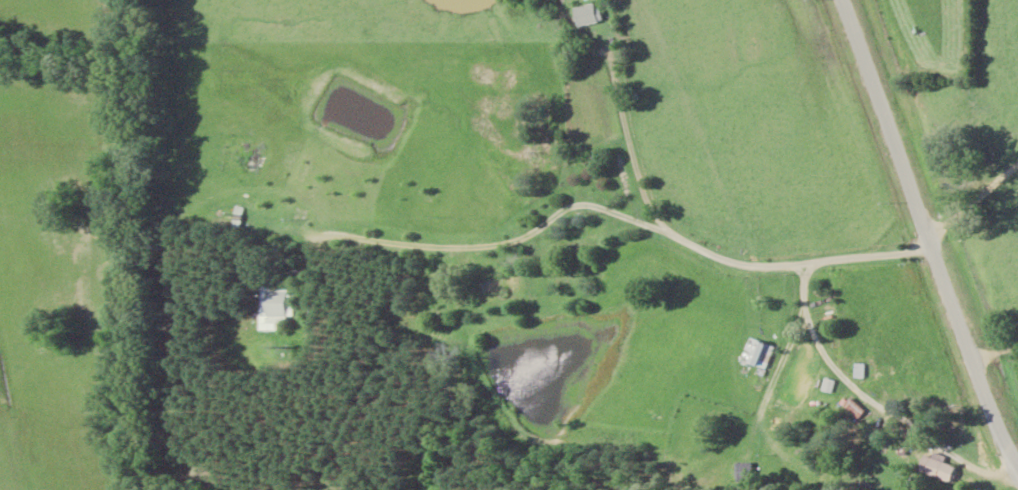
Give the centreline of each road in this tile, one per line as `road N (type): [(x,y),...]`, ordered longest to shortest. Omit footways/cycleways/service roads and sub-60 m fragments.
road 1 (residential): [(965,223),(821,265),(740,263),(675,245),(644,182),(631,108),(599,36)]
road 2 (residential): [(1017,379),(953,183),(879,0)]

